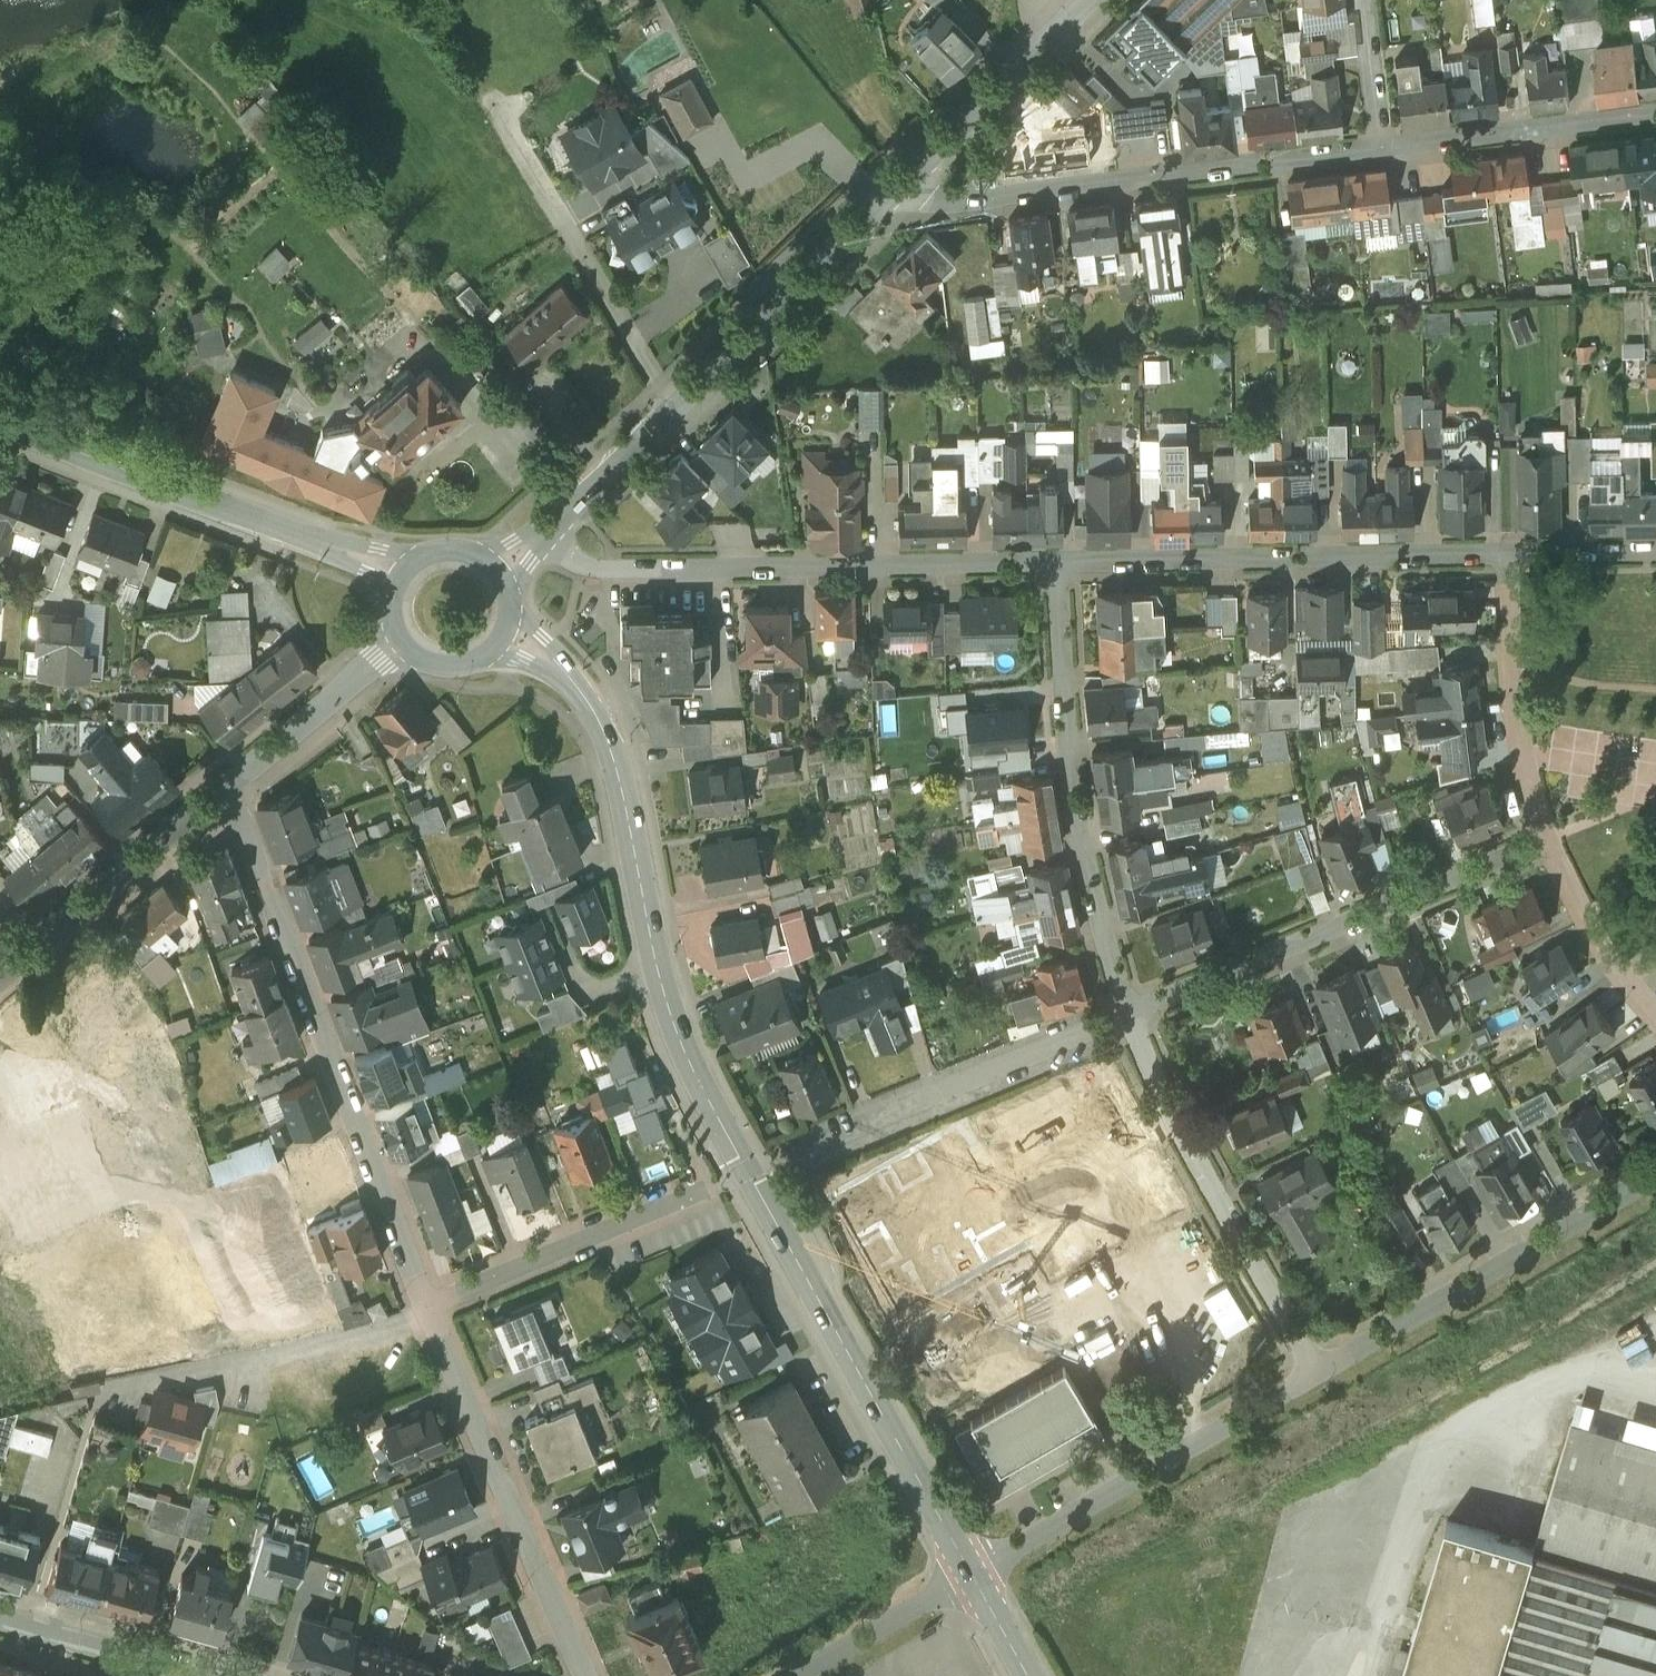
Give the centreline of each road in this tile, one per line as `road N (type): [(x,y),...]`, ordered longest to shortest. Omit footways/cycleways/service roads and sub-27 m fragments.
road 1 (secondary): [(501,633),(565,676),(608,742),(627,797),(662,988),(682,1044),(973,1578)]
road 2 (residential): [(429,1305),(228,785)]
road 3 (residential): [(1058,559),(603,569),(572,560),(540,531)]
road 4 (tertiary): [(540,531),(901,183)]
road 5 (residential): [(901,183),(929,204),(1382,148)]
road 6 (residential): [(1058,559),(1069,730),(1089,849),(1135,1016)]
road 7 (residential): [(1507,553),(1058,559)]
road 8 (residential): [(1548,842),(1135,1016)]
road 9 (secondary): [(0,423),(410,575)]
road 10 (residential): [(1135,1016),(1316,1375)]
road 11 (residential): [(584,1675),(429,1305)]
road 12 (residential): [(1316,1375),(973,1578)]
road 13 (residential): [(1655,1178),(1316,1375)]
road 14 (residential): [(1135,1016),(797,1147)]
road 15 (residential): [(429,1305),(704,1190)]
road 16 (residential): [(1507,553),(1512,690),(1548,842)]
road 17 (residential): [(1382,148),(1655,113)]
road 18 (residential): [(228,785),(18,952)]
road 19 (tertiary): [(901,183),(1086,0)]
road 20 (residential): [(414,642),(228,785)]
road 21 (residential): [(200,1675),(0,1617)]
road 22 (residential): [(1548,842),(1612,967),(1655,1014)]
road 23 (residential): [(973,1578),(809,1675)]
road 24 (residential): [(1364,0),(1382,148)]
road 25 (residential): [(1655,550),(1507,553)]

